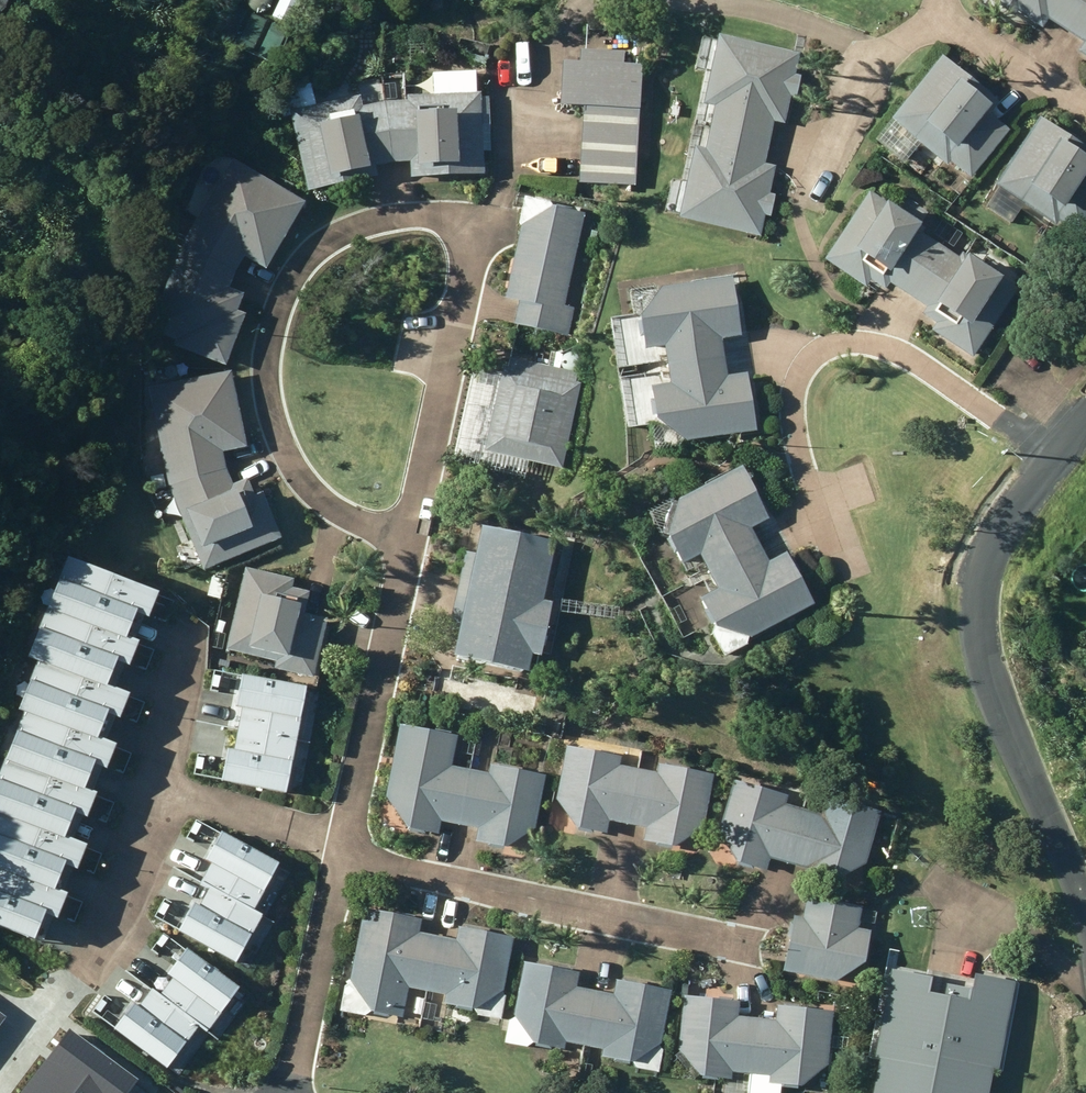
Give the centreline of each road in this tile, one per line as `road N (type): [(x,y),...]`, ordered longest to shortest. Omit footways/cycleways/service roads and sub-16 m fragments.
road 1 (residential): [(411,550),(331,508),(293,465),(274,426),(267,354),(290,279),(322,243),(358,224),(420,214),(472,231)]
road 2 (residential): [(1085,426),(985,568),(977,615),(989,669),(1085,906)]
road 3 (residential): [(348,857),(745,947)]
road 4 (residential): [(411,550),(472,231)]
road 5 (residential): [(348,857),(411,550)]
road 6 (residential): [(290,1092),(348,857)]

